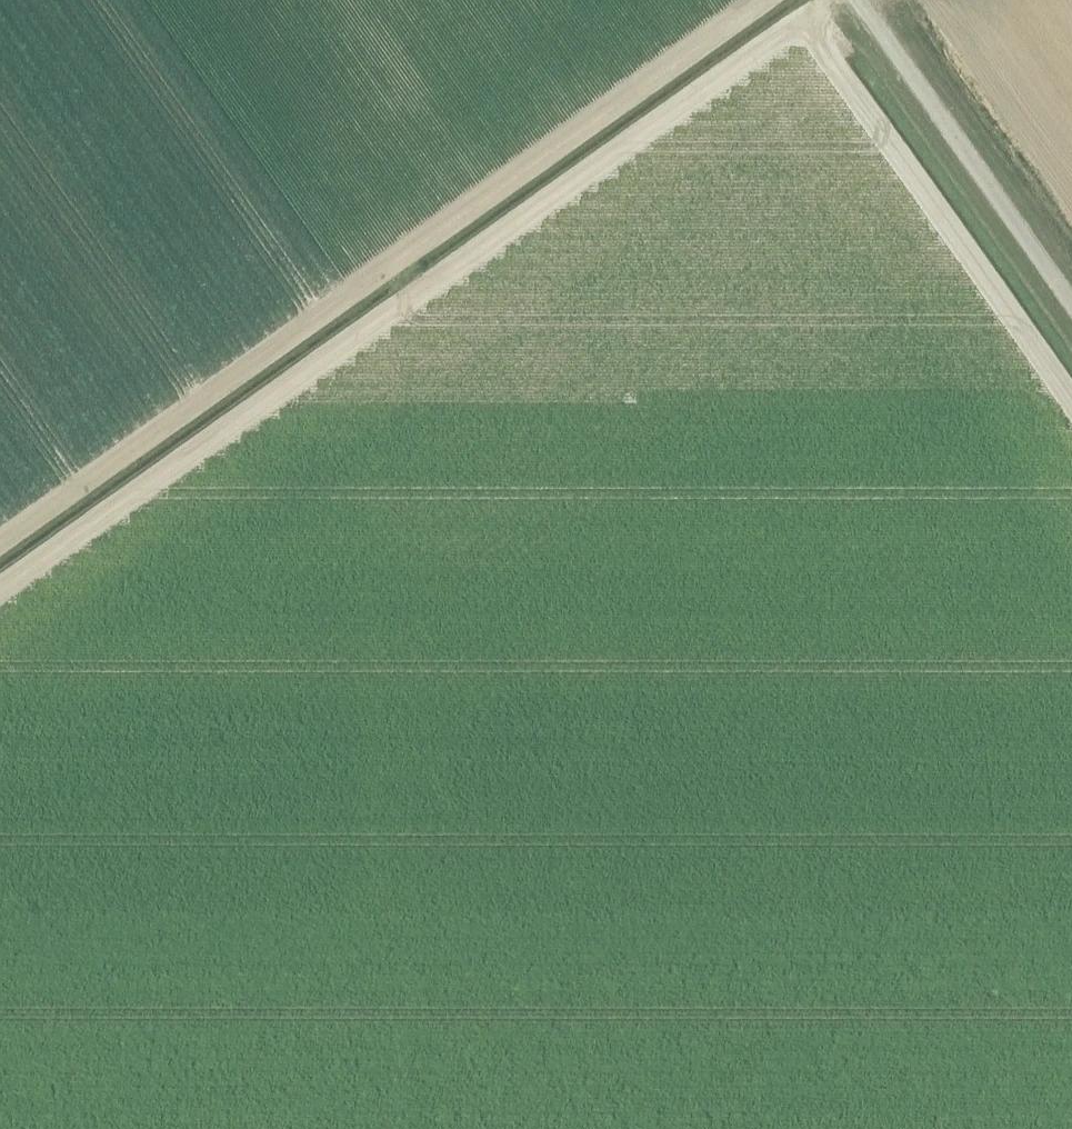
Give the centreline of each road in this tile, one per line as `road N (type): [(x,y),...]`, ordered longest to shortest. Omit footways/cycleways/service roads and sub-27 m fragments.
road 1 (unclassified): [(1071,303),(859,0)]

